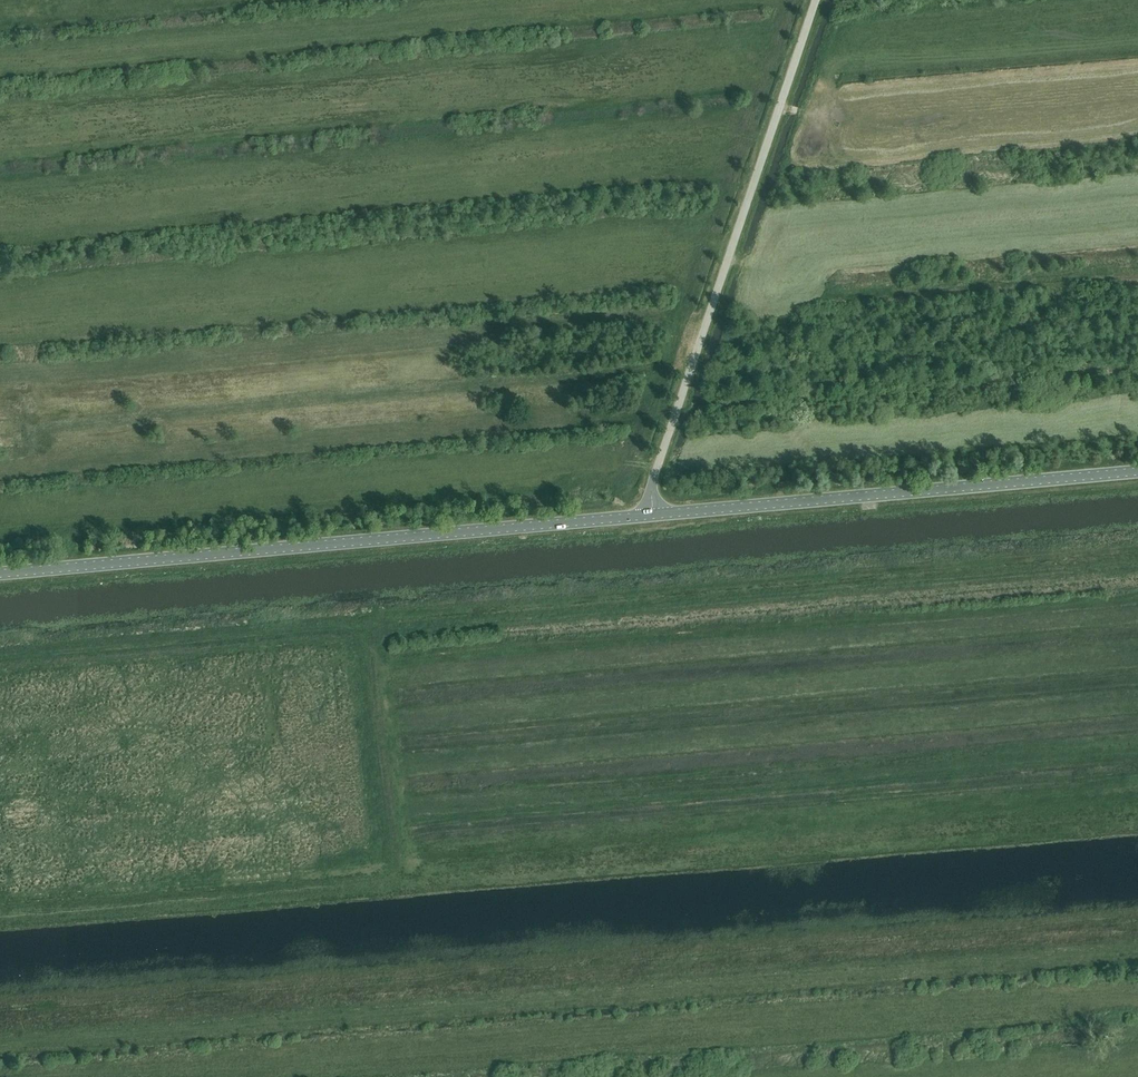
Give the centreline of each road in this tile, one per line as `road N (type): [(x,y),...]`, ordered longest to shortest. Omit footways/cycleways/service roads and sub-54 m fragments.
road 1 (tertiary): [(0,573),(642,515)]
road 2 (unclassified): [(642,515),(817,0)]
road 3 (tertiary): [(642,515),(1137,470)]

